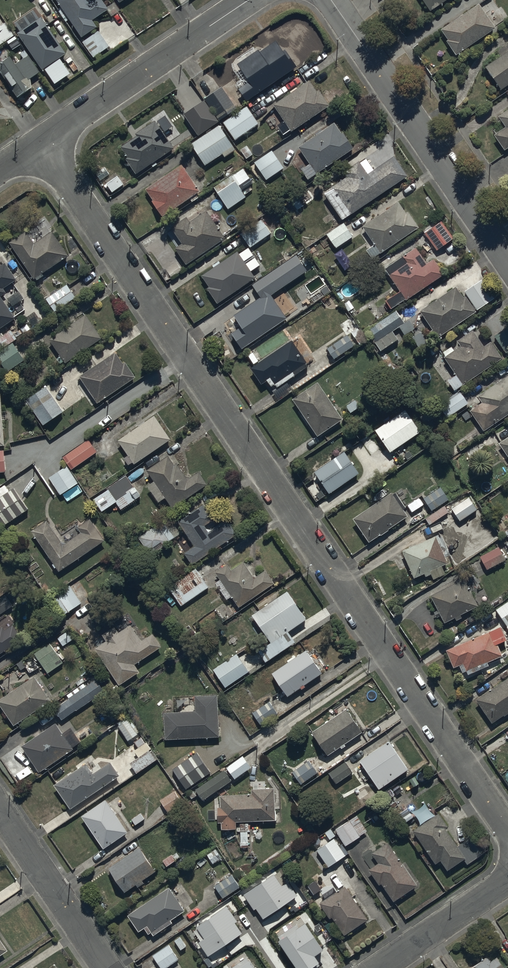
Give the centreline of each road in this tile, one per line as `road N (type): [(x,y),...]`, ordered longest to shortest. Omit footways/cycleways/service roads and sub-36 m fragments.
road 1 (residential): [(507,829),(44,142)]
road 2 (tertiary): [(330,0),(507,261)]
road 3 (residential): [(44,142),(252,0)]
road 4 (residential): [(111,967),(0,807)]
road 5 (residential): [(507,878),(374,967)]

